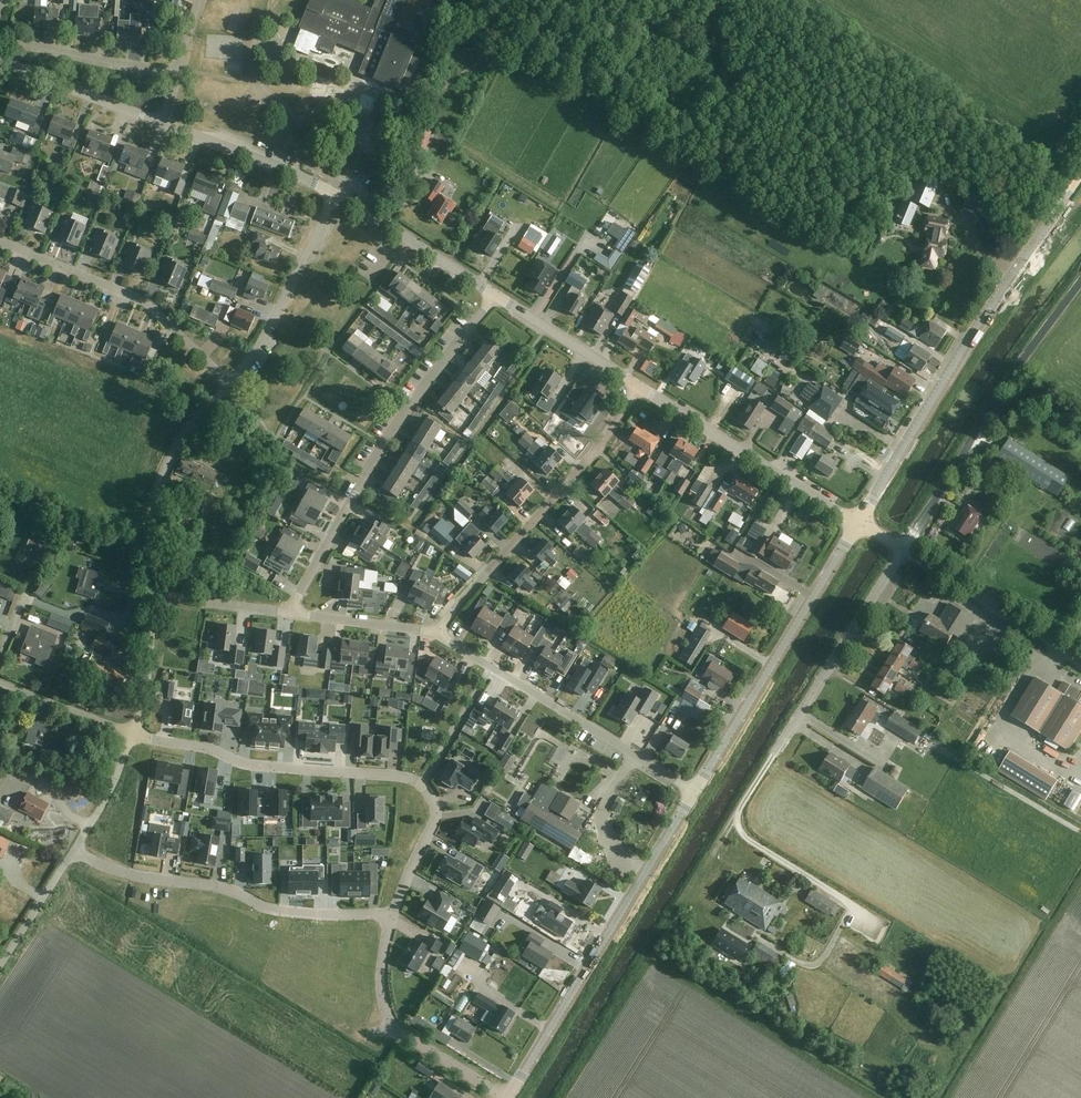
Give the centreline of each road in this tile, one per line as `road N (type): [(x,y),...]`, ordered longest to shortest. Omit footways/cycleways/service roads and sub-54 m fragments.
road 1 (residential): [(134,734),(246,765),(402,777),(423,785),(435,821),(394,916)]
road 2 (tertiary): [(857,525),(1080,176)]
road 3 (unclassified): [(289,611),(427,380),(497,296)]
road 4 (tertiary): [(507,1097),(696,790)]
road 5 (residential): [(73,850),(119,871),(220,887),(272,910),(394,916)]
road 6 (unclassified): [(438,636),(591,455),(638,386)]
road 7 (unclassified): [(904,550),(1013,375),(1080,286)]
road 8 (tertiary): [(696,790),(857,525)]
road 9 (unclassified): [(696,790),(438,636)]
road 10 (unclassified): [(229,383),(152,305),(0,242)]
road 11 (tertiary): [(857,525),(638,386)]
road 12 (residential): [(394,916),(381,976),(390,1022),(507,1097)]
road 13 (unclassified): [(774,754),(904,550)]
road 14 (unclassified): [(157,596),(156,493),(191,425),(229,383)]
road 15 (unclassified): [(229,383),(271,321),(335,195)]
road 16 (tertiary): [(1080,658),(904,550)]
road 17 (tertiary): [(497,296),(335,195)]
road 18 (tertiary): [(335,195),(161,123)]
road 19 (unclassified): [(175,73),(0,37)]
road 20 (tertiary): [(161,123),(0,60)]
road 21 (tertiary): [(638,386),(497,296)]
road 22 (track): [(938,748),(1080,832)]
road 23 (unclassified): [(438,636),(289,611)]
road 24 (unclassified): [(134,734),(0,682)]
road 25 (unclassified): [(134,734),(157,596)]
road 26 (unclassified): [(0,963),(73,850)]
road 27 (unclassified): [(289,611),(157,596)]
road 28 (unclassified): [(73,850),(134,734)]

